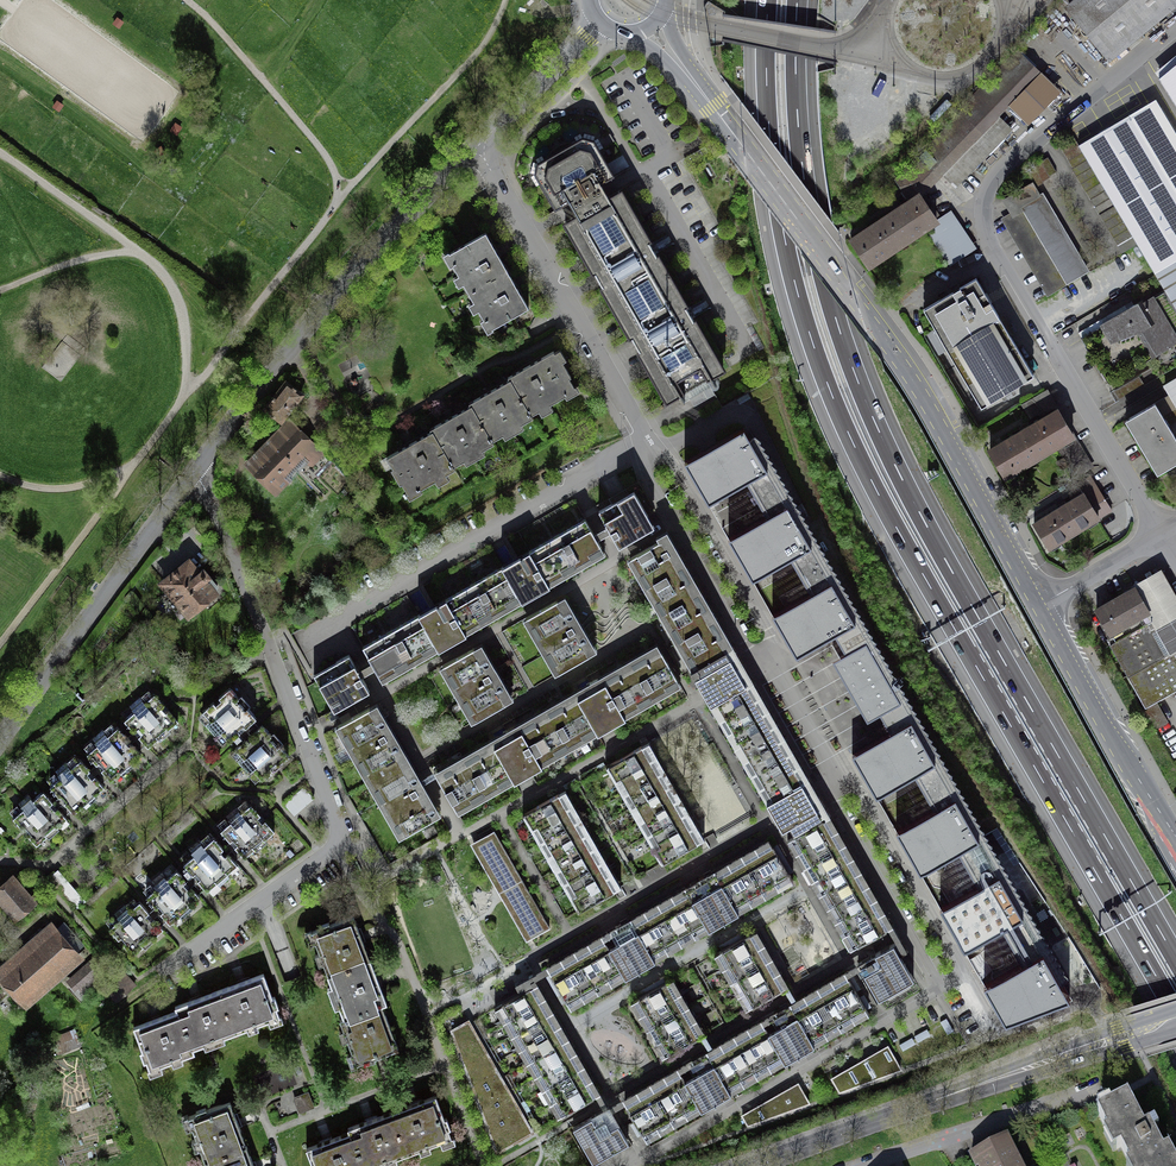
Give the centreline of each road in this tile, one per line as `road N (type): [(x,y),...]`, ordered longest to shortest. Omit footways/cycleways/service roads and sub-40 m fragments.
road 1 (motorway): [(768,0),(773,171),(796,288),(829,388),(899,533),(1175,1011)]
road 2 (motorway): [(1175,958),(923,520),(856,378),(803,170),(798,0)]
road 3 (residential): [(1040,605),(912,369),(690,70)]
road 4 (residential): [(1161,533),(994,241),(987,212),(1005,170),(1175,22)]
road 5 (residential): [(197,468),(339,834),(327,855),(164,969)]
road 6 (secondary): [(753,1165),(1175,1020)]
road 7 (residential): [(477,148),(346,281),(197,468)]
road 8 (residential): [(646,442),(309,634)]
road 9 (residential): [(477,148),(646,442)]
road 10 (residential): [(197,468),(0,741)]
road 11 (residential): [(1175,844),(1040,605)]
road 12 (residential): [(646,442),(648,474),(675,522),(737,631),(768,654)]
road 13 (residential): [(768,654),(764,616),(677,465),(646,442)]
road 14 (residential): [(839,777),(843,815),(941,986)]
road 15 (residential): [(967,970),(869,800),(839,777)]
road 16 (residential): [(605,21),(477,148)]
road 17 (residential): [(768,654),(839,777)]
road 18 (residential): [(1040,605),(1161,533)]

